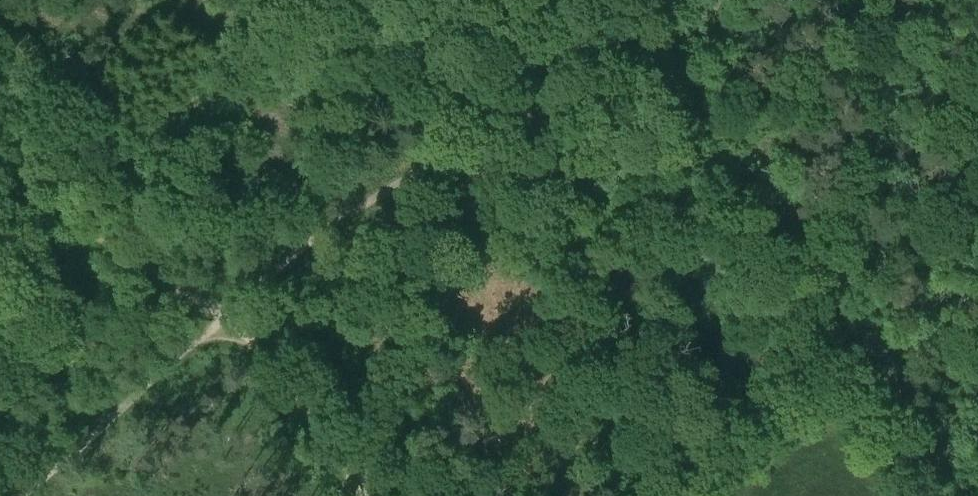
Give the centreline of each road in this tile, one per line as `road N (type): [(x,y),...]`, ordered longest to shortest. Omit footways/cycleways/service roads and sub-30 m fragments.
road 1 (track): [(719,0),(687,34),(491,125),(314,240),(225,319)]
road 2 (track): [(603,73),(601,106),(616,136),(741,235),(791,339),(817,371),(820,405)]
road 3 (track): [(693,495),(771,423),(820,405),(850,404),(872,421),(912,495)]
road 4 (track): [(225,319),(21,495)]
road 5 (track): [(0,182),(225,319)]
road 6 (track): [(225,319),(266,360),(368,495)]

